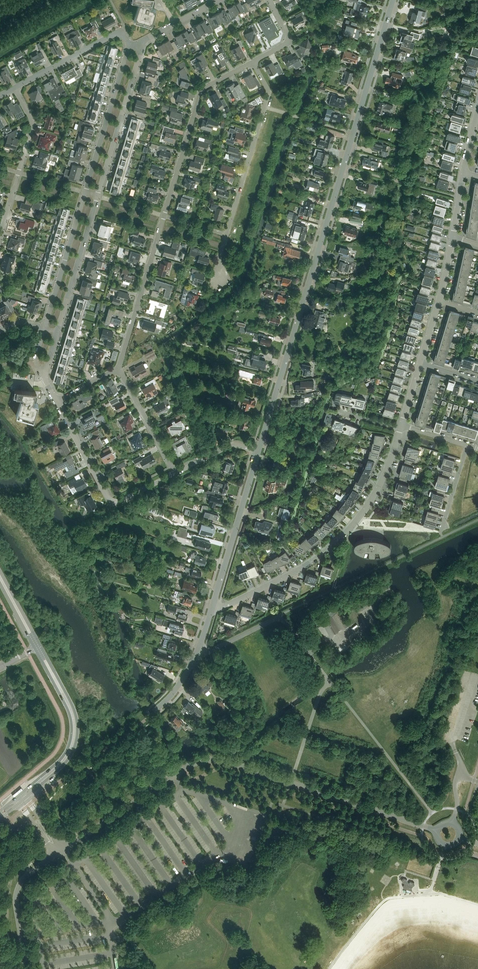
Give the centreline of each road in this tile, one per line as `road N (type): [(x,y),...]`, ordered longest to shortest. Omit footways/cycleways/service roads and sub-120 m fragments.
road 1 (residential): [(258,452),(393,0)]
road 2 (residential): [(119,368),(195,99),(206,85),(254,64)]
road 3 (residential): [(213,606),(259,592),(328,549),(374,496),(400,430)]
road 4 (residential): [(437,829),(228,761),(183,769)]
road 5 (residential): [(215,270),(268,94),(254,64)]
road 6 (residential): [(57,402),(112,505),(175,473)]
road 7 (secondary): [(25,798),(69,758),(78,731),(40,646)]
road 8 (secondary): [(34,649),(71,731),(60,760),(22,793)]
road 9 (residential): [(97,197),(144,43)]
road 10 (residential): [(213,606),(258,452)]
road 11 (residential): [(0,233),(33,123),(14,88)]
road 12 (residential): [(130,46),(86,193)]
road 13 (residential): [(61,851),(183,769)]
road 14 (residential): [(86,193),(44,329)]
road 15 (residential): [(57,333),(97,197)]
road 16 (unclassified): [(26,968),(15,892),(23,875),(61,851)]
road 17 (residential): [(14,88),(119,32),(130,46)]
road 18 (residential): [(154,713),(189,672),(213,606)]

